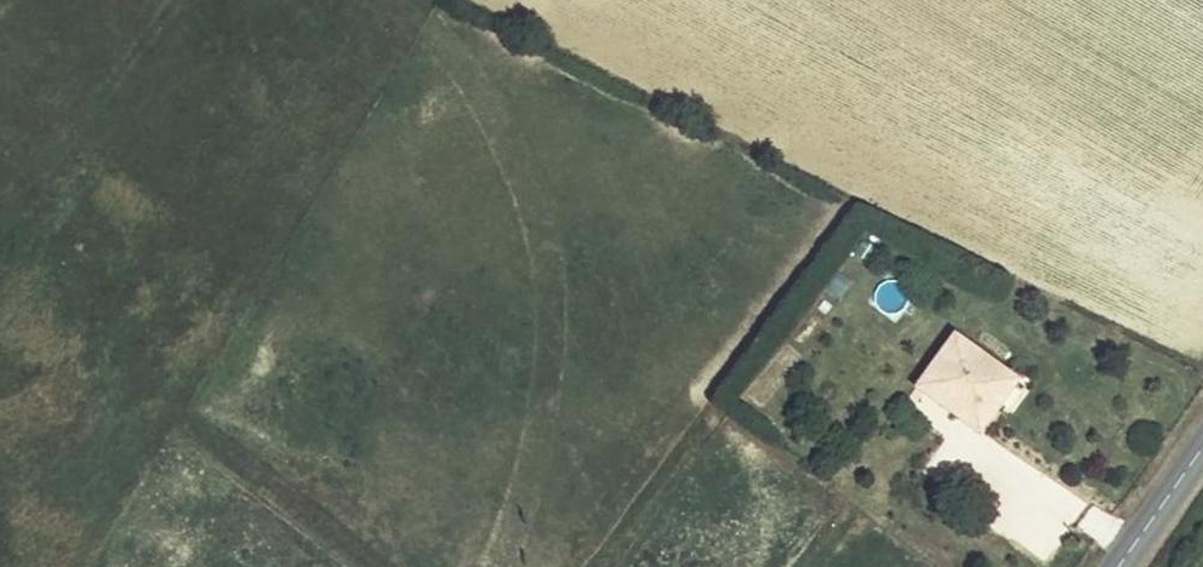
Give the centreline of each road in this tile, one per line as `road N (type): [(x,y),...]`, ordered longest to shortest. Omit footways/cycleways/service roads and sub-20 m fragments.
road 1 (tertiary): [(1116,566),(1202,442)]

